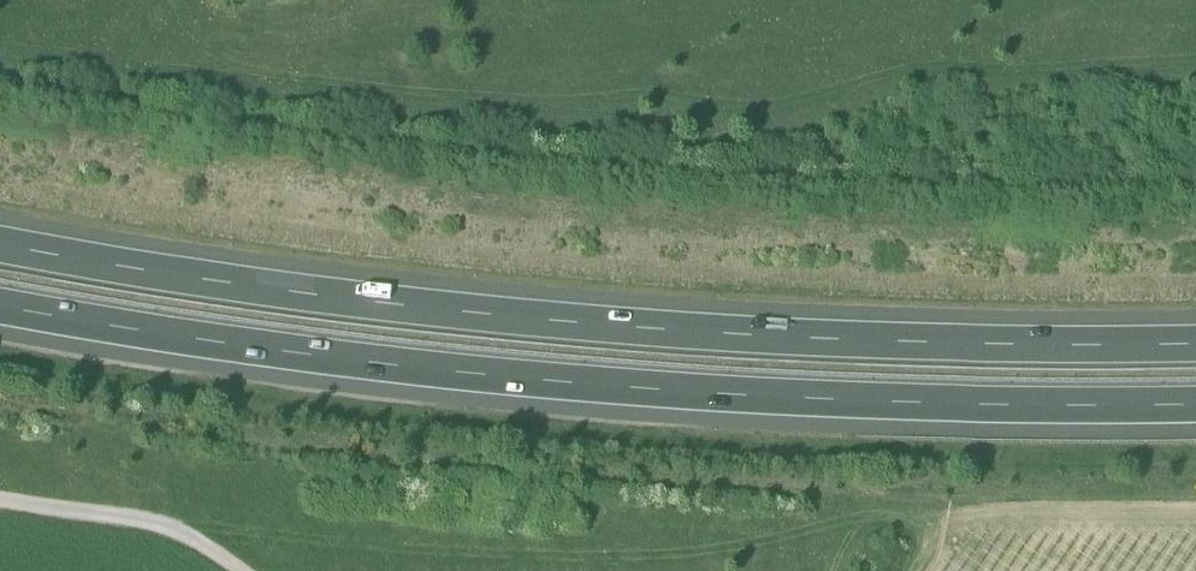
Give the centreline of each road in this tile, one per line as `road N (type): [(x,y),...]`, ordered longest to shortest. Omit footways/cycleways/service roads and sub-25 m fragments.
road 1 (motorway): [(1195,346),(759,335),(424,307),(0,241)]
road 2 (motorway): [(0,304),(427,369),(760,393),(1195,405)]
road 3 (track): [(238,570),(176,528),(0,498)]

